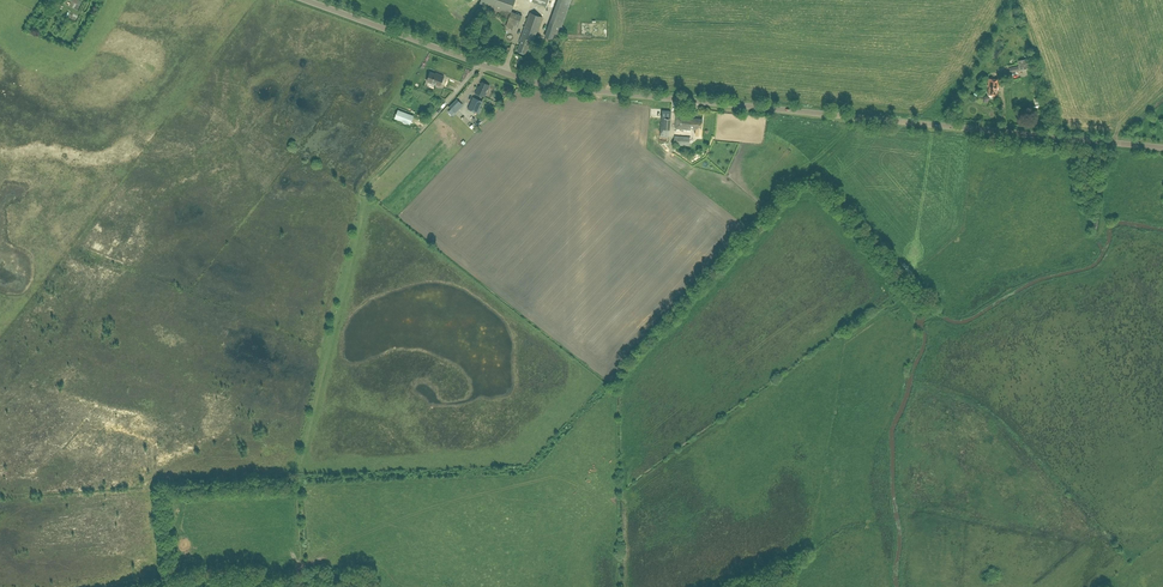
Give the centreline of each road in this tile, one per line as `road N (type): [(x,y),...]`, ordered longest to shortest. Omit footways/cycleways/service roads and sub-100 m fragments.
road 1 (tertiary): [(1162,148),(537,84),(306,0)]

